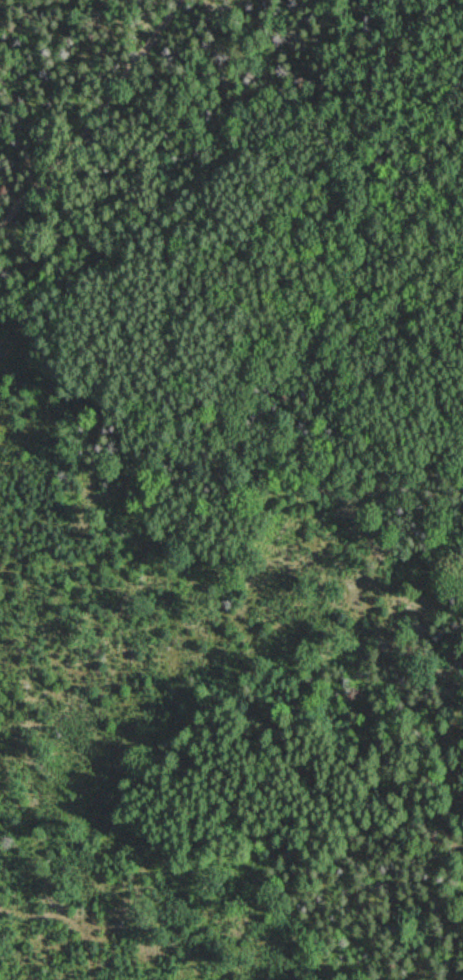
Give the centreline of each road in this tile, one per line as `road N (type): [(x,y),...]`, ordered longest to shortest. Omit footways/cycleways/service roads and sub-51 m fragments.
road 1 (track): [(0,228),(185,0)]

